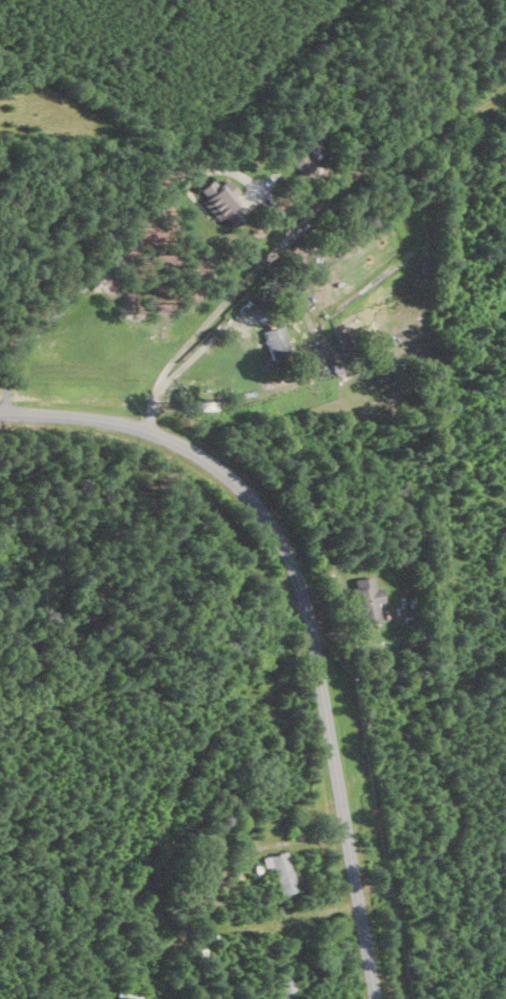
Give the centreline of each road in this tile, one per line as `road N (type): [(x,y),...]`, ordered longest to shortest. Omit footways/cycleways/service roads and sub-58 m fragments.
road 1 (tertiary): [(0,415),(87,419),(166,440),(224,476),(278,541),(297,586),(372,998)]

